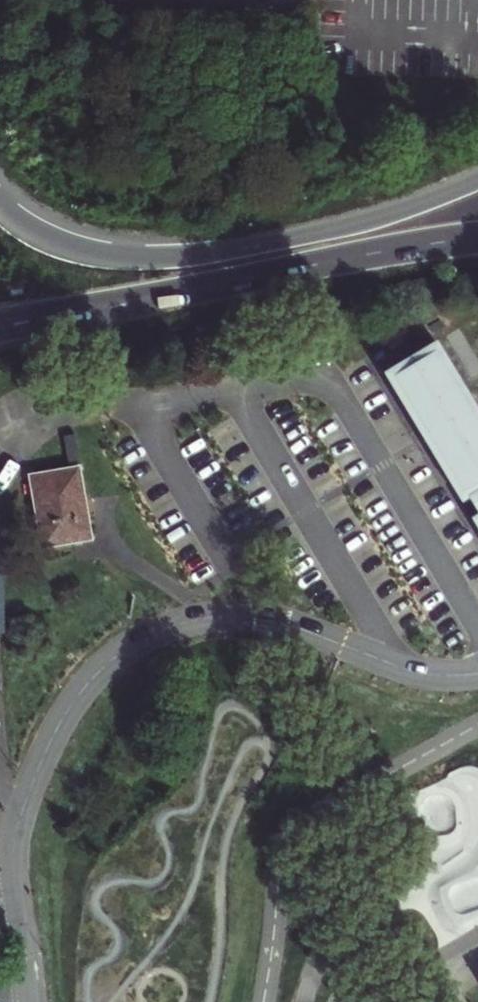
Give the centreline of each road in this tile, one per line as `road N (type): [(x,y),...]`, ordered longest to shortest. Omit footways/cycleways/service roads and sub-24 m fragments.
road 1 (trunk): [(477,178),(355,225),(193,257),(67,248),(0,209)]
road 2 (trunk): [(110,305),(477,240)]

